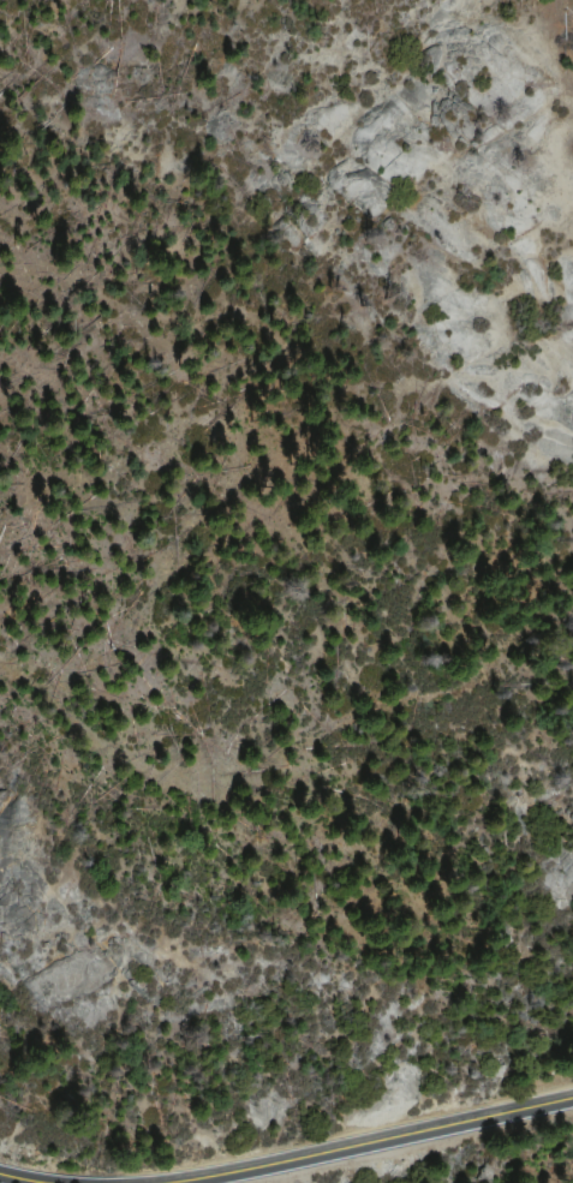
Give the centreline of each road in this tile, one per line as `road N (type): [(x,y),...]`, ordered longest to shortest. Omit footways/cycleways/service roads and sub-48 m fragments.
road 1 (secondary): [(165,1182),(572,1096)]

